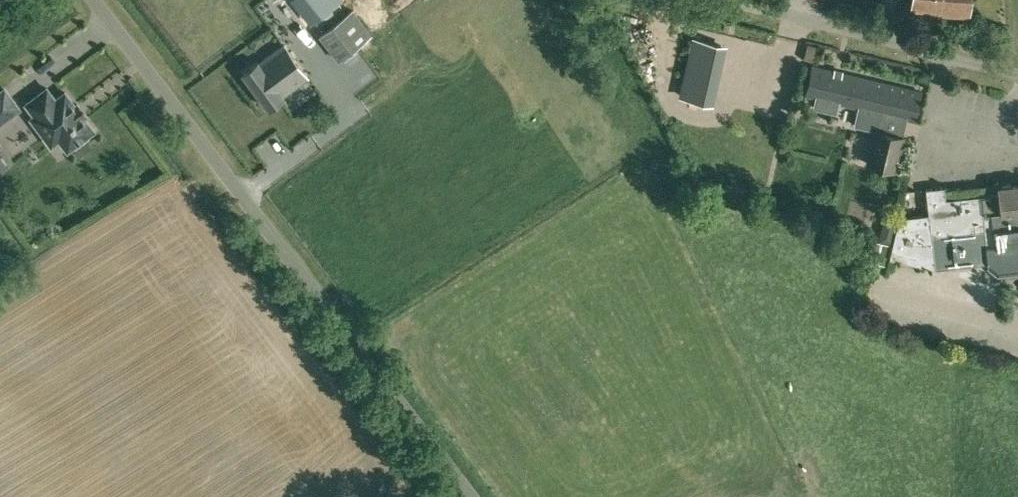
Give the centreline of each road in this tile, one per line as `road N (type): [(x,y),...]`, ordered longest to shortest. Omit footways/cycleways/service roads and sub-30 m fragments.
road 1 (unclassified): [(471,496),(95,0)]
road 2 (unclassified): [(1017,78),(705,0)]

